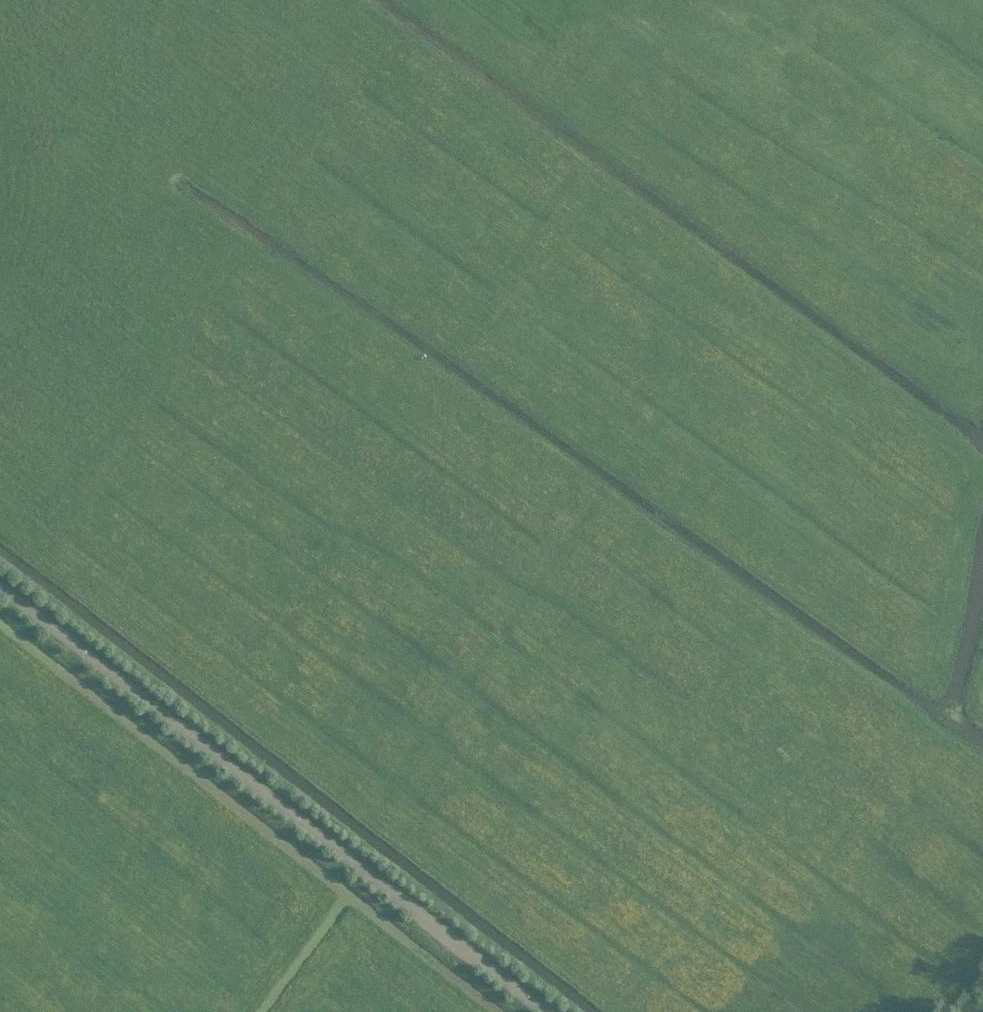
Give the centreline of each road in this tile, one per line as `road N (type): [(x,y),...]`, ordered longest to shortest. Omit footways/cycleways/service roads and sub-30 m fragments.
road 1 (unclassified): [(548,1011),(0,583)]

